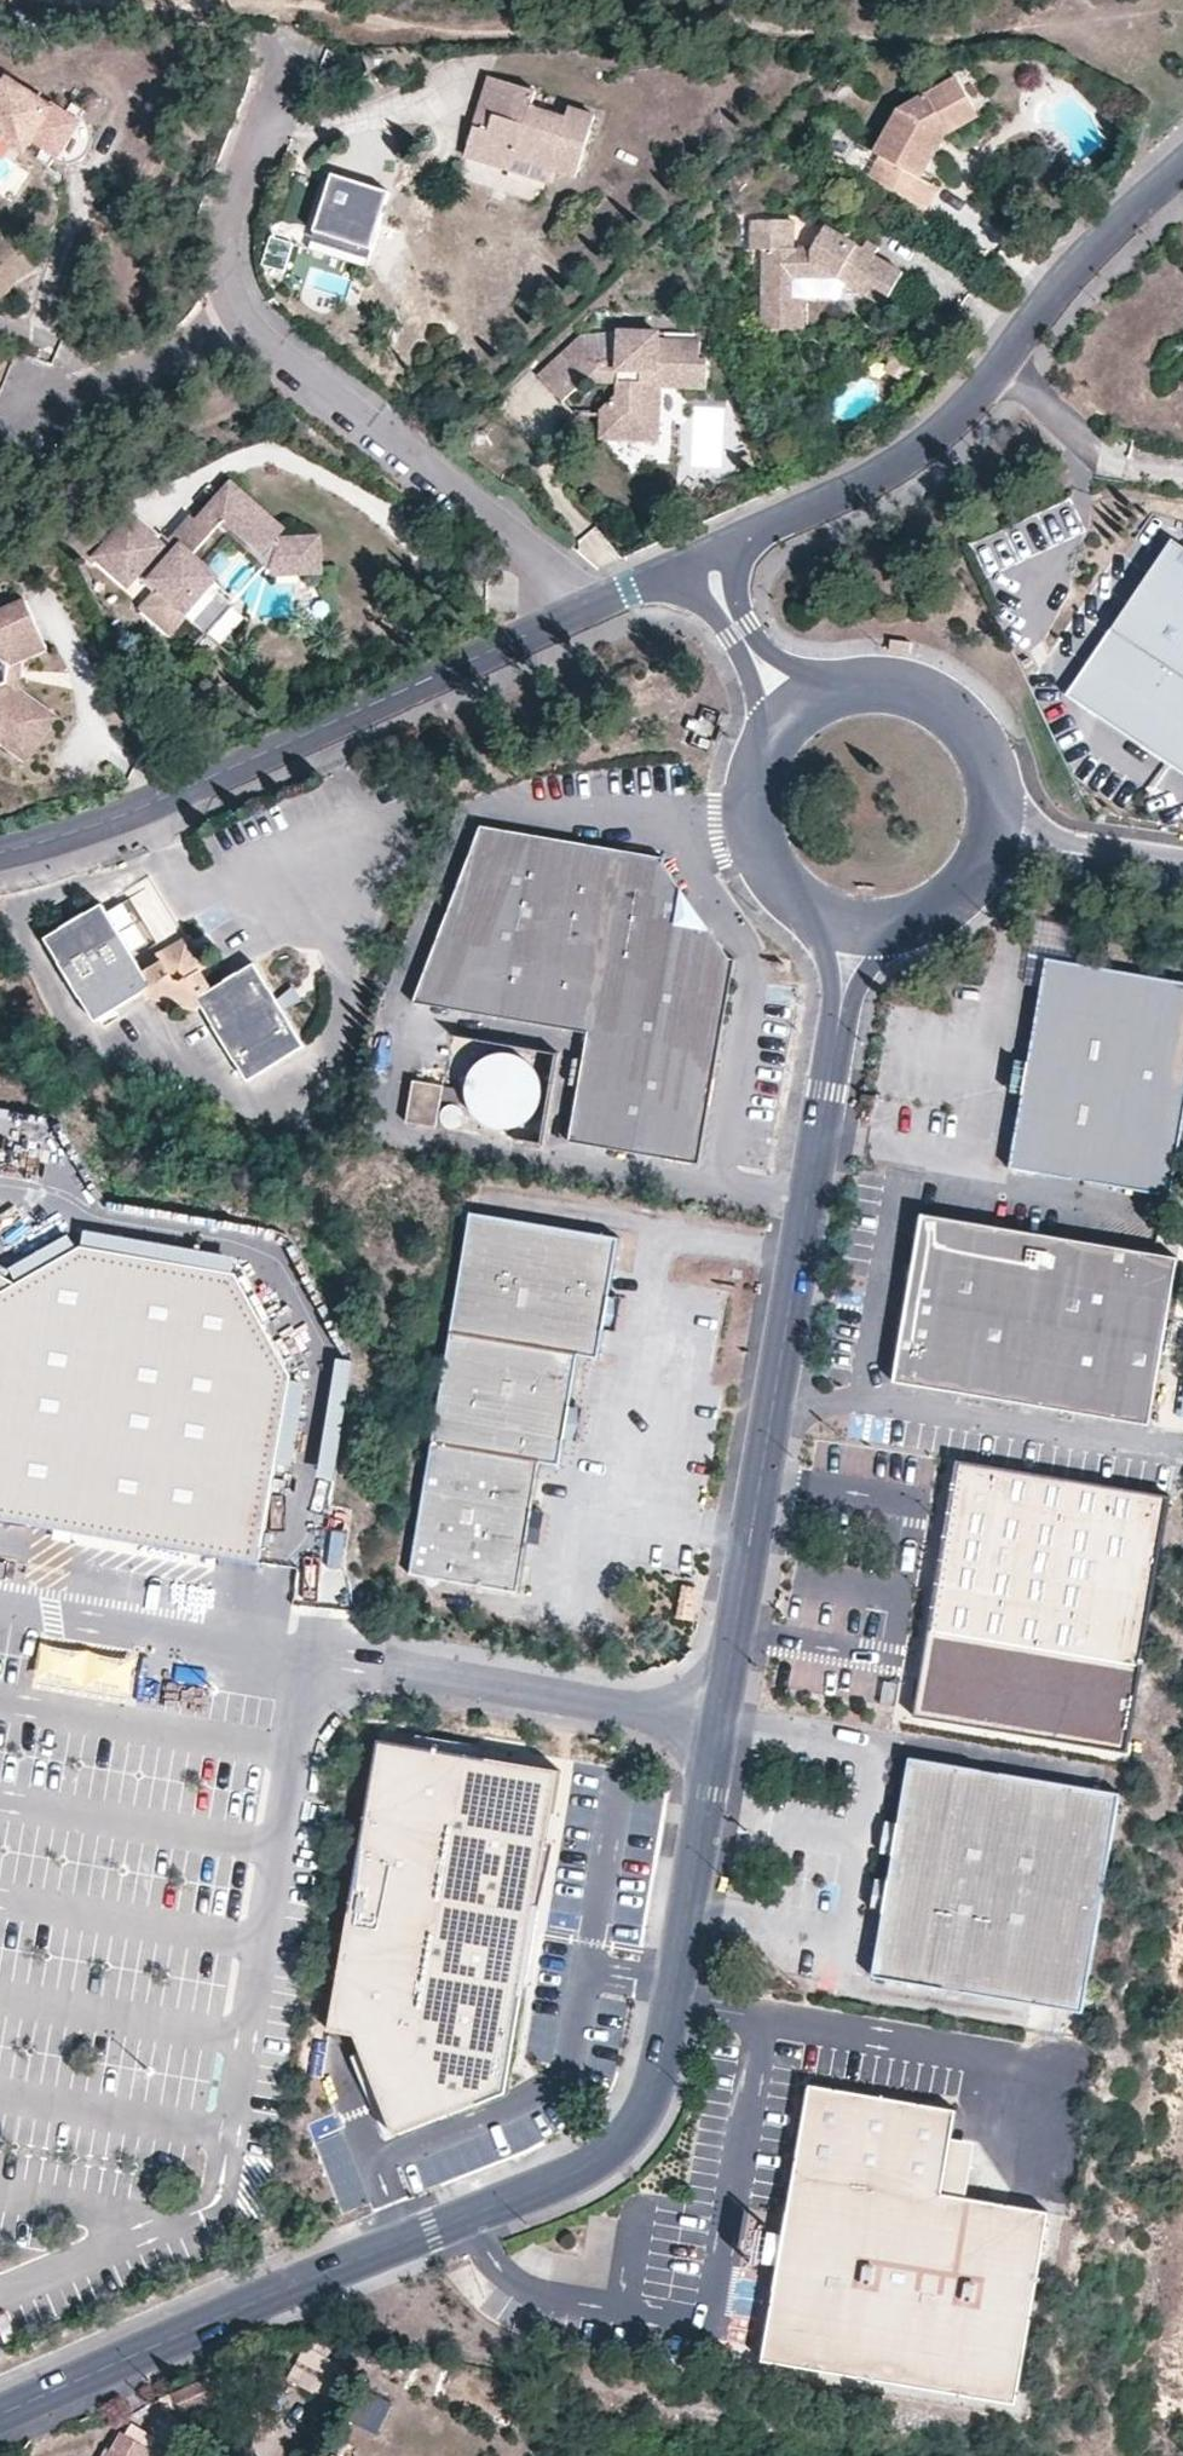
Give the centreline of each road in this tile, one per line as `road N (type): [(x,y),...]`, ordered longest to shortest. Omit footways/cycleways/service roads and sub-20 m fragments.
road 1 (unclassified): [(0,2417),(604,2162),(645,2114),(678,1972),(858,929)]
road 2 (residential): [(0,854),(165,798),(578,610)]
road 3 (residential): [(711,560),(904,462),(949,425),(1107,234),(1182,164)]
road 4 (residential): [(236,318),(542,568),(578,610)]
road 5 (track): [(542,568),(497,585),(437,569),(379,507),(281,455),(259,453),(218,472)]
road 6 (unclassified): [(999,830),(992,755),(942,697),(868,678),(797,705)]
road 7 (unclassified): [(797,705),(776,725),(751,778),(753,837),(781,888),(829,922),(858,929)]
road 8 (residential): [(284,55),(228,223),(224,272),(236,318)]
road 9 (residential): [(33,407),(236,318)]
road 10 (track): [(1000,370),(1101,456),(1182,472)]
road 11 (track): [(631,590),(558,494),(549,421),(537,407)]
road 12 (track): [(106,374),(82,371),(48,341),(43,321),(57,266),(91,215)]
road 13 (unclassified): [(858,929),(905,927),(948,907),(981,874),(999,830)]
road 14 (unclassified): [(999,830),(1182,860)]
road 15 (unclassified): [(797,705),(738,638),(711,560)]
road 16 (residential): [(578,610),(711,560)]

